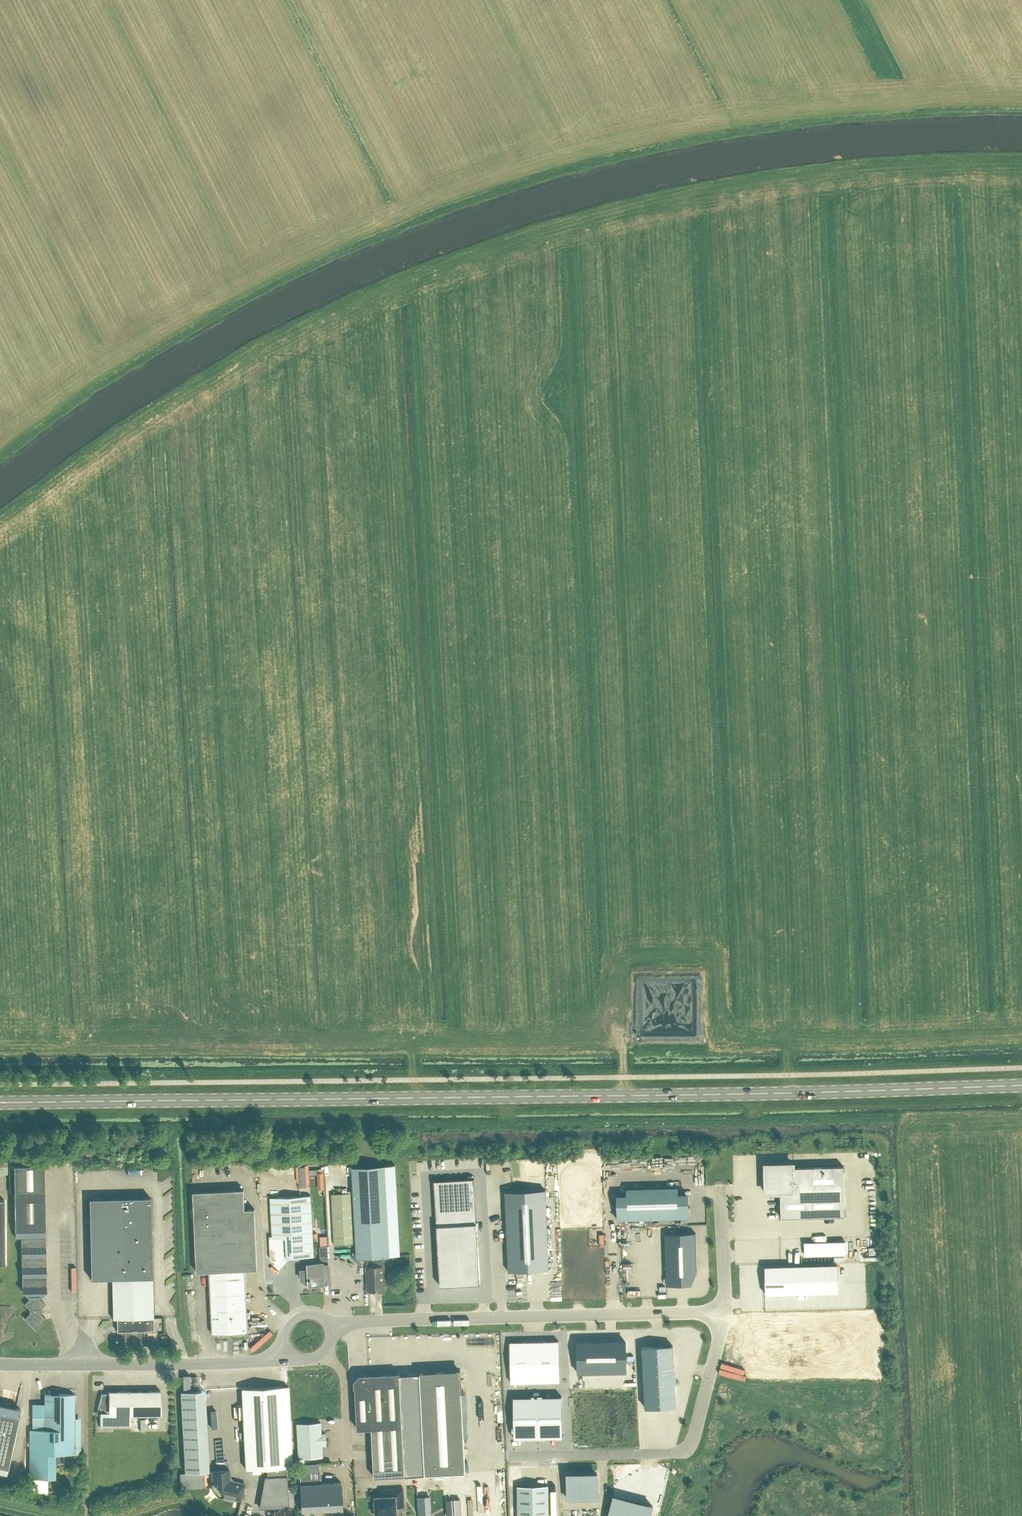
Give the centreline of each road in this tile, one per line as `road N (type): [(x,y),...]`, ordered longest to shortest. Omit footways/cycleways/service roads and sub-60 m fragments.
road 1 (primary): [(14,1102),(1021,1085)]
road 2 (unclassified): [(330,1327),(724,1310)]
road 3 (unclassified): [(294,1355),(0,1362)]
road 4 (unclassified): [(689,1449),(512,1457)]
road 5 (unclassified): [(351,1503),(346,1376),(324,1352)]
road 6 (unclassified): [(724,1310),(689,1449)]
road 7 (unclassified): [(721,1190),(724,1310)]

